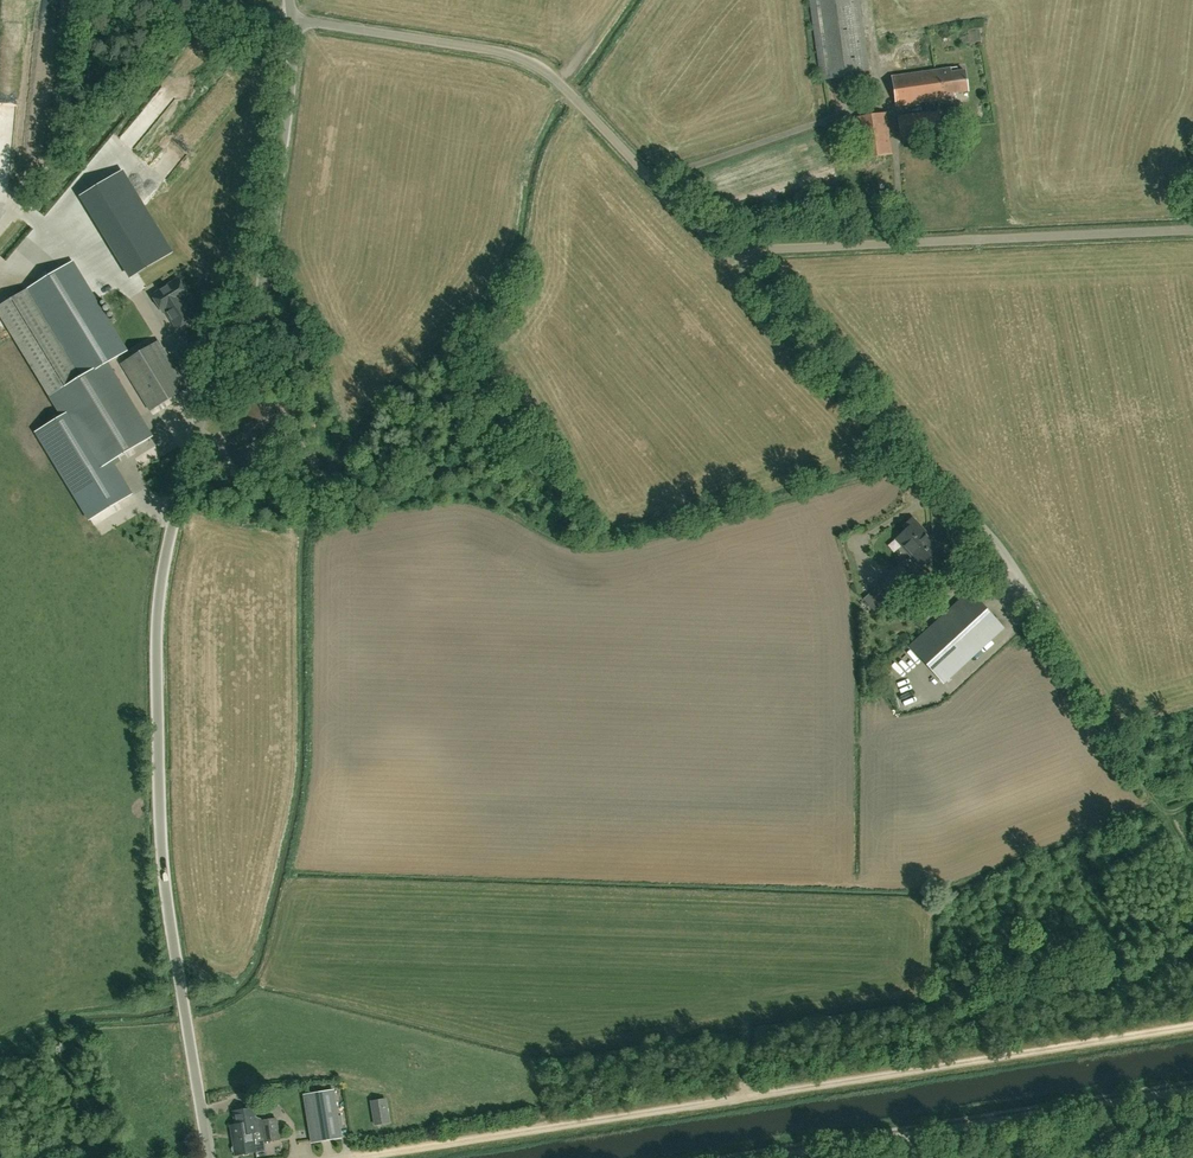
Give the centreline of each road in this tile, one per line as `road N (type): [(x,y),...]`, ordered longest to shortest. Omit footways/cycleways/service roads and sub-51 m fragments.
road 1 (unclassified): [(209,1157),(166,914),(158,602),(193,438),(262,282),(294,21)]
road 2 (track): [(351,1157),(1192,1025)]
road 3 (track): [(1107,731),(1008,562),(753,278),(743,252)]
road 4 (unclassified): [(743,252),(701,231),(533,66),(506,54),(294,21)]
road 5 (unclassified): [(743,252),(1192,230)]
road 6 (track): [(765,1157),(1192,1089)]
road 7 (track): [(0,229),(57,147),(72,0)]

